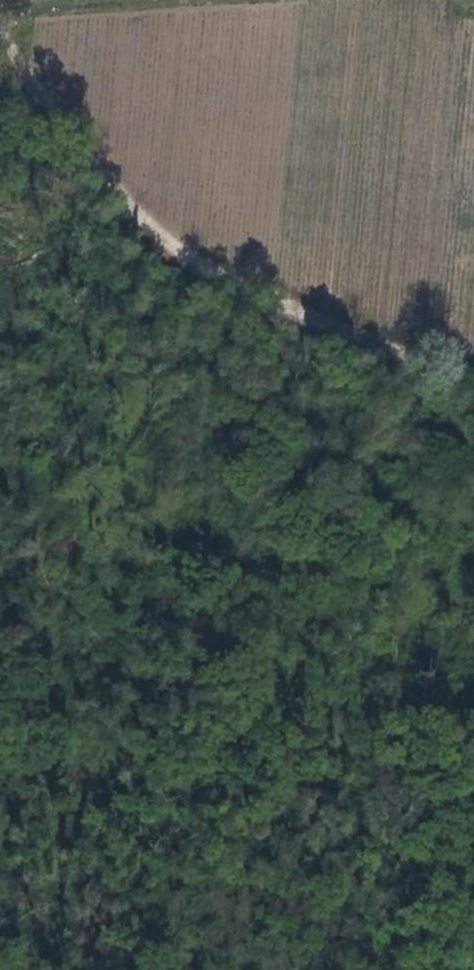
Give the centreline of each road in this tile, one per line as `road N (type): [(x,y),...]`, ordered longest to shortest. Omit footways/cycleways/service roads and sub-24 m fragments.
road 1 (track): [(473,381),(254,297),(163,243),(0,39)]

